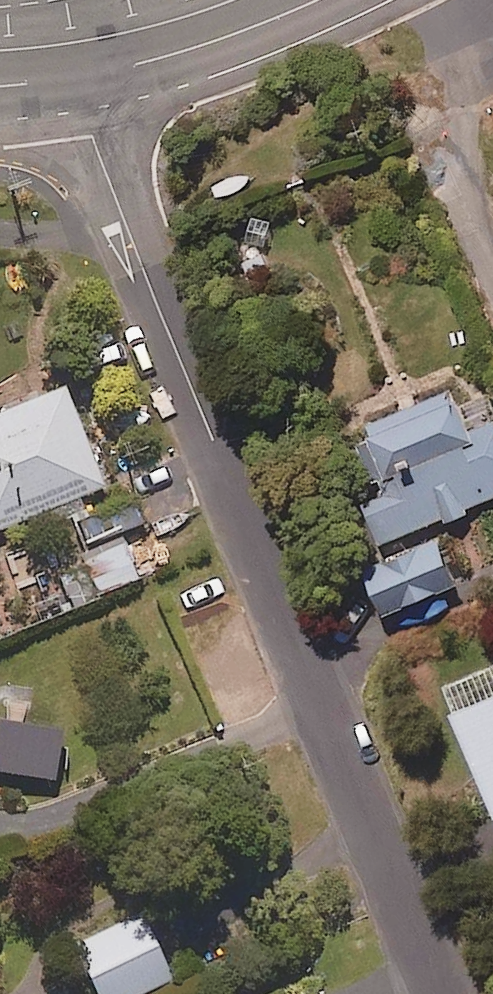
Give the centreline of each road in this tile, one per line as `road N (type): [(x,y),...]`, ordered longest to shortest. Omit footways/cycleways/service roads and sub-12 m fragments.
road 1 (residential): [(71,77),(439,993)]
road 2 (secondary): [(317,0),(203,46),(71,77)]

